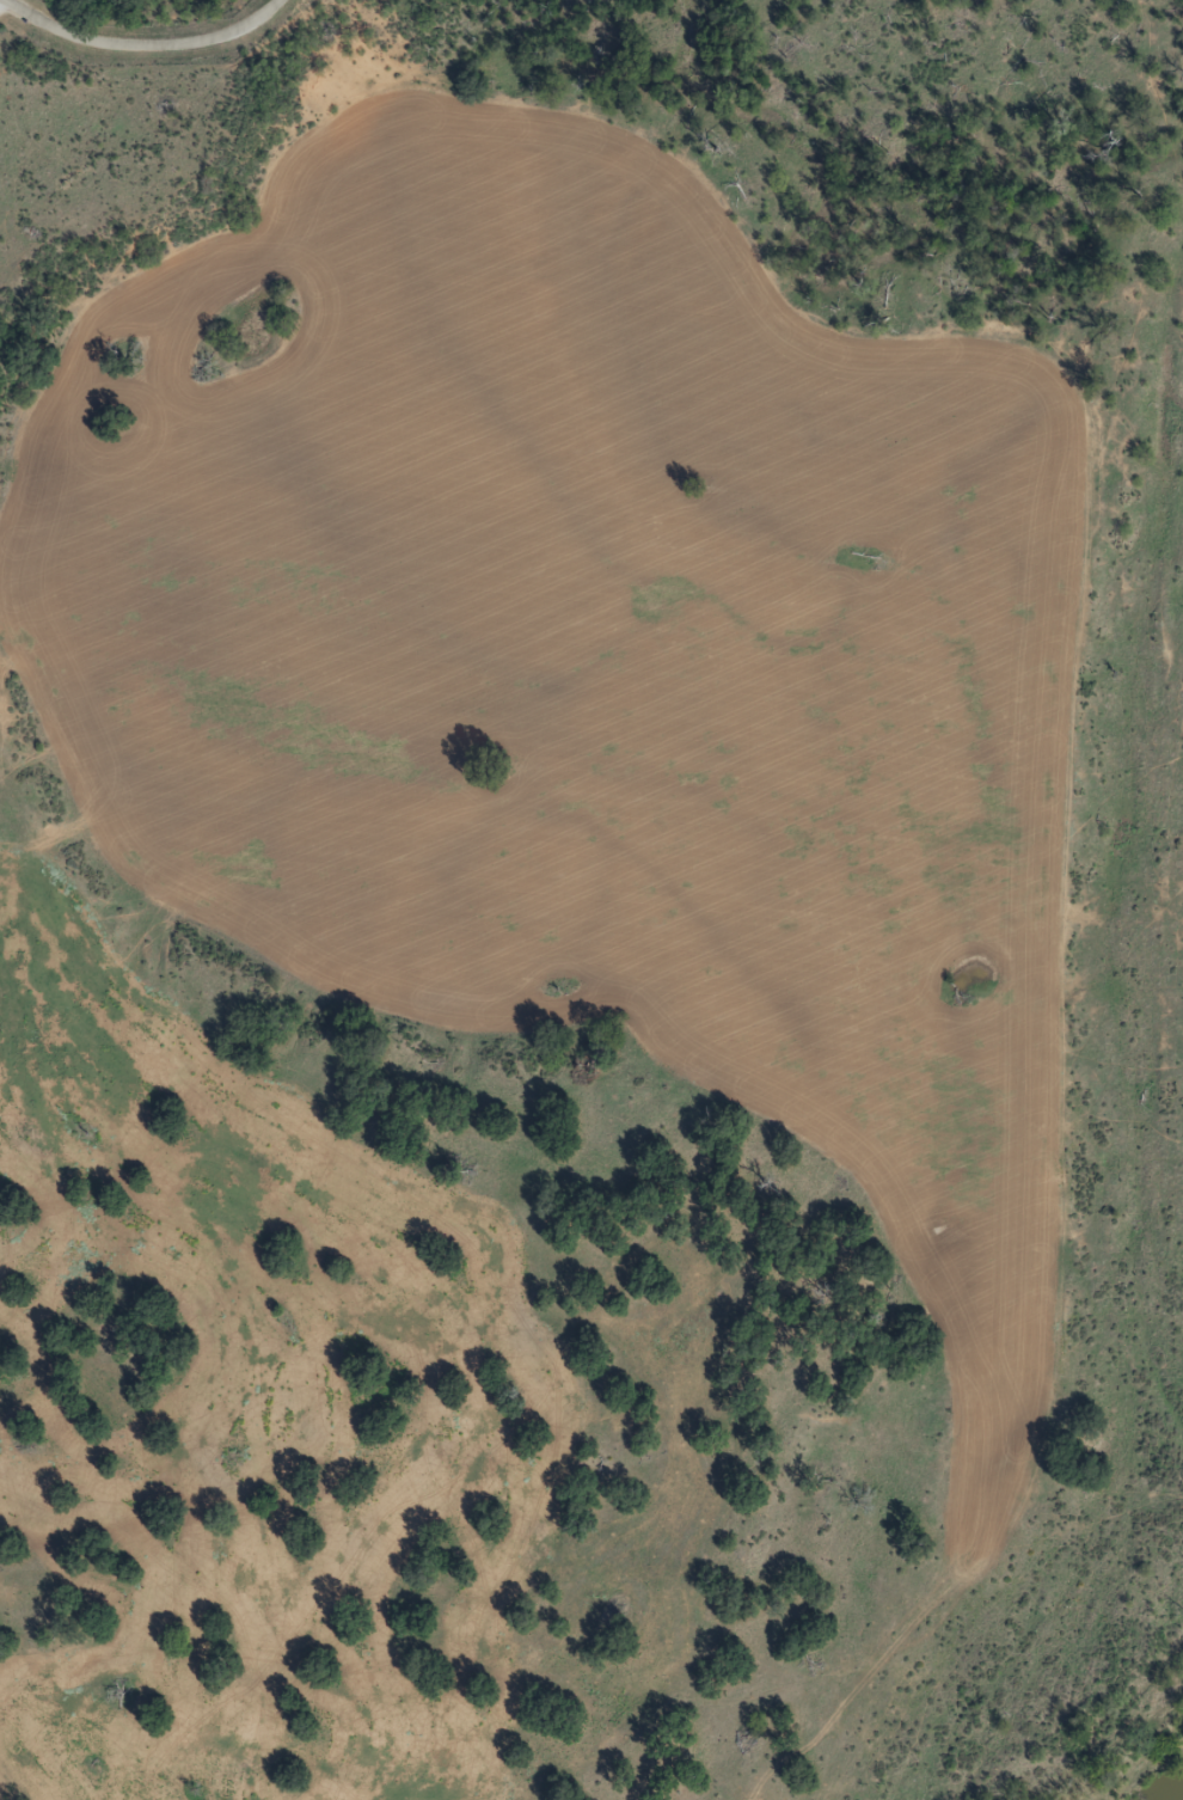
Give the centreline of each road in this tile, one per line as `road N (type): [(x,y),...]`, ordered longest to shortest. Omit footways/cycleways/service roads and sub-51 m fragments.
road 1 (residential): [(354,0),(329,30),(212,78),(33,36),(0,4)]

